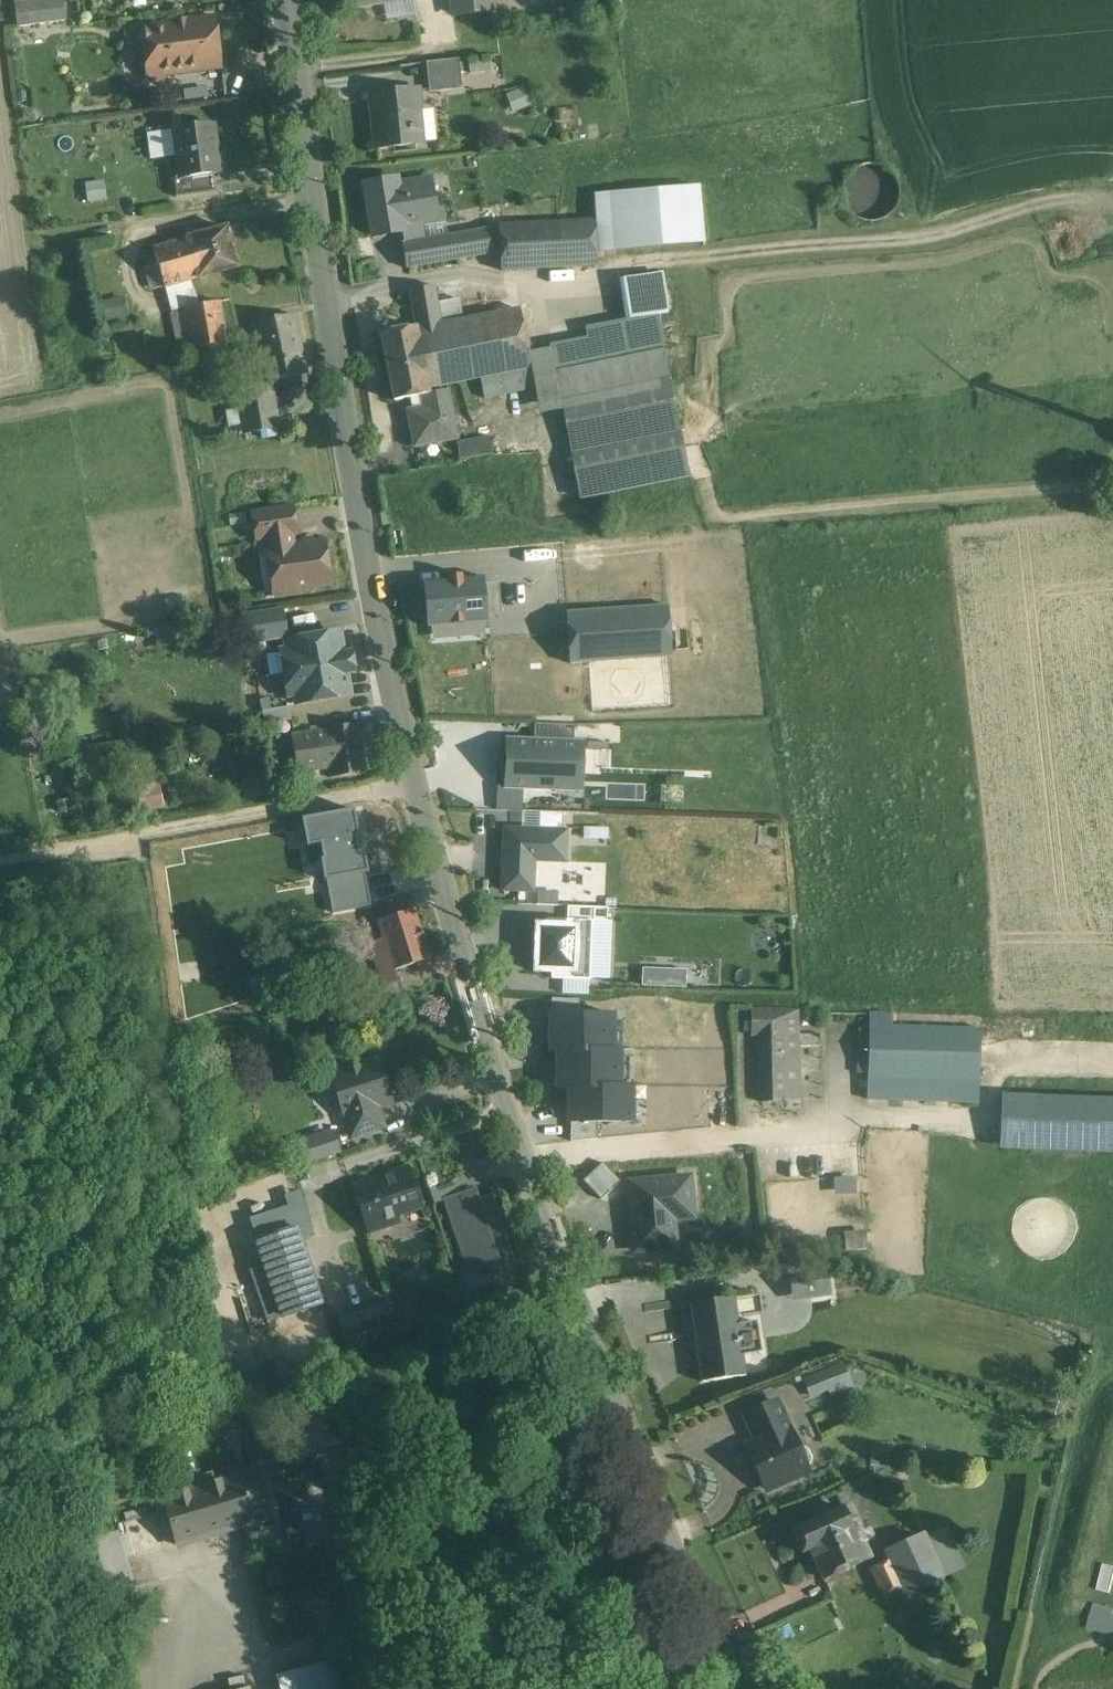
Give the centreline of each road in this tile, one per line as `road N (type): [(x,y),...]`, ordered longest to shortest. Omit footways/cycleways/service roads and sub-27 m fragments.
road 1 (unclassified): [(409,784),(603,1398),(727,1688)]
road 2 (track): [(324,298),(398,281),(552,283),(673,261),(920,242),(1055,202),(1112,207)]
road 3 (residential): [(283,0),(349,475),(409,784)]
road 4 (track): [(0,862),(409,784)]

